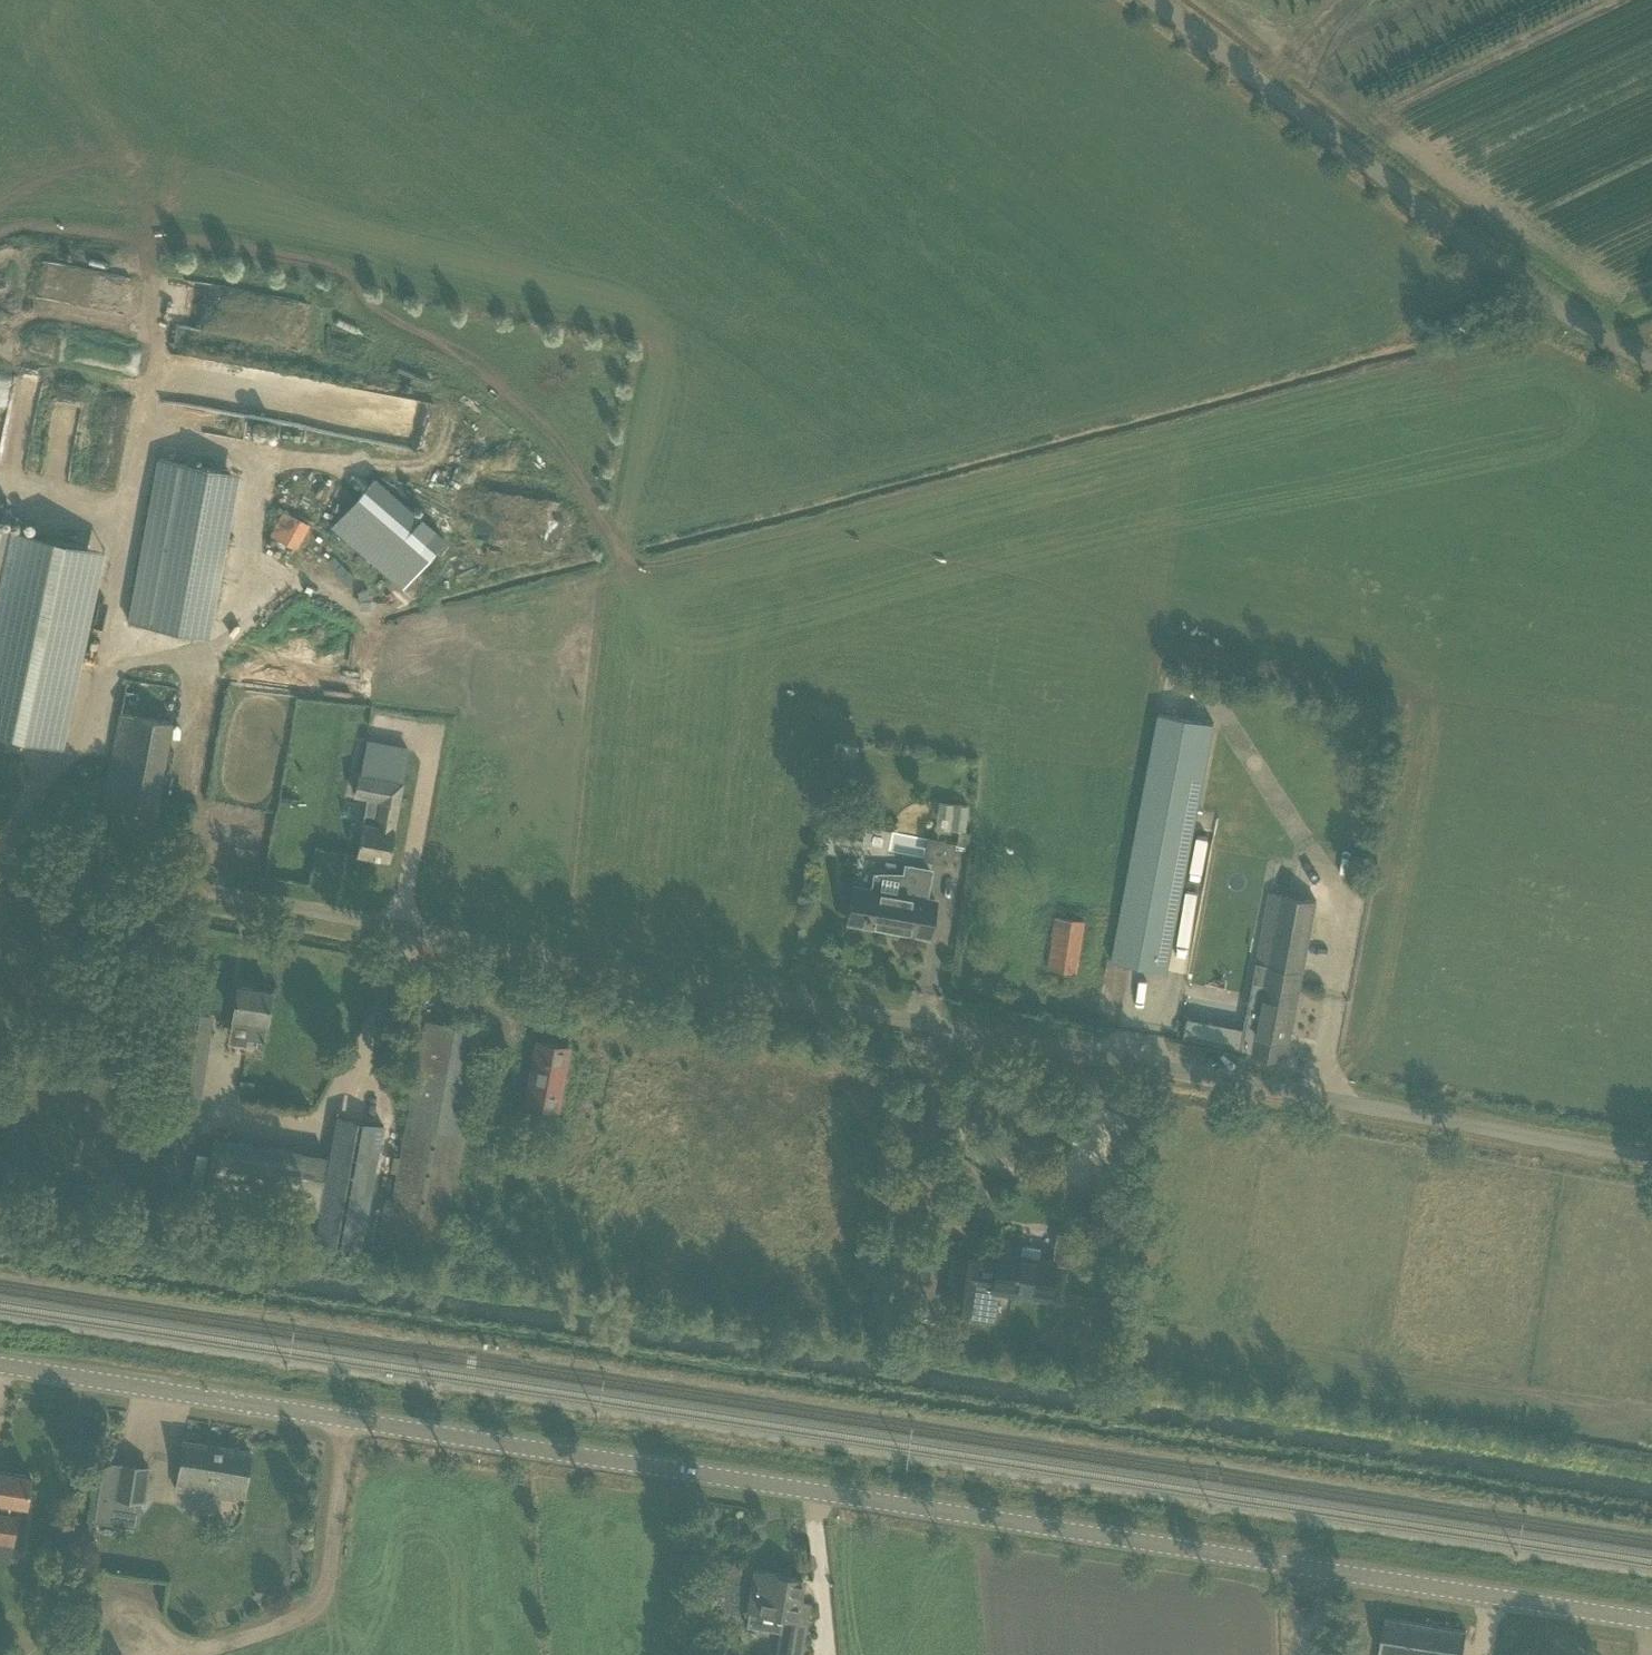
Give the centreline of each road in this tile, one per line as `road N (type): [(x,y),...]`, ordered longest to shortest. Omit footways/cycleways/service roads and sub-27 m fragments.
road 1 (unclassified): [(1651,1159),(0,856)]
road 2 (tertiary): [(1651,1620),(0,1366)]
road 3 (unclassified): [(1651,347),(1546,280),(1174,0)]

